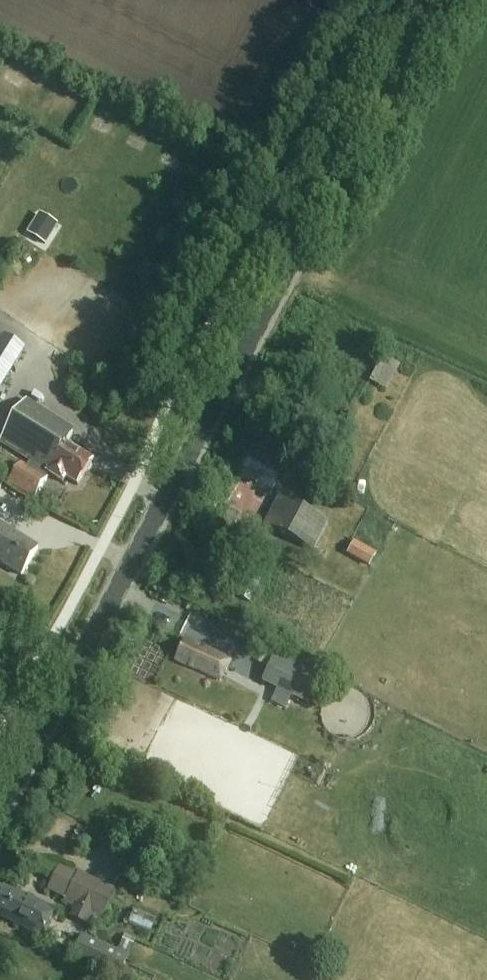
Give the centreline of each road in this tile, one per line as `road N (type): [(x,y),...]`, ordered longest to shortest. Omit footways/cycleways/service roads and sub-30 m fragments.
road 1 (primary): [(0,811),(432,0)]

